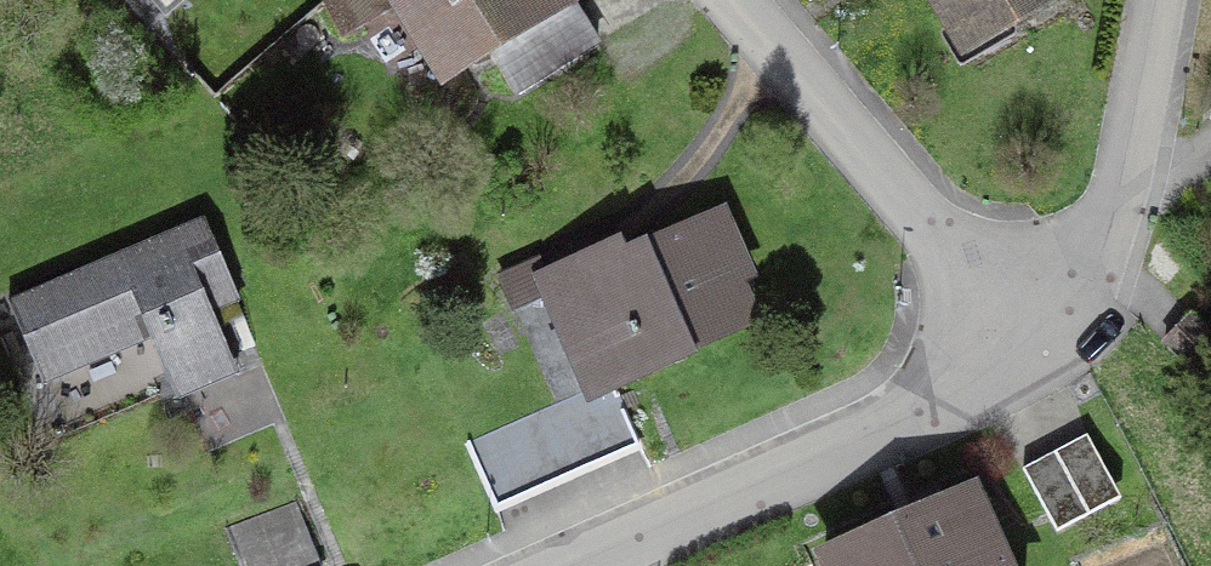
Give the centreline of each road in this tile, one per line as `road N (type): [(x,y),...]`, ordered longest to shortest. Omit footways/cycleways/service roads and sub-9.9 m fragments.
road 1 (residential): [(581,565),(912,417),(1028,341)]
road 2 (residential): [(1028,341),(737,0)]
road 3 (residential): [(1155,0),(1112,227),(1028,341)]

